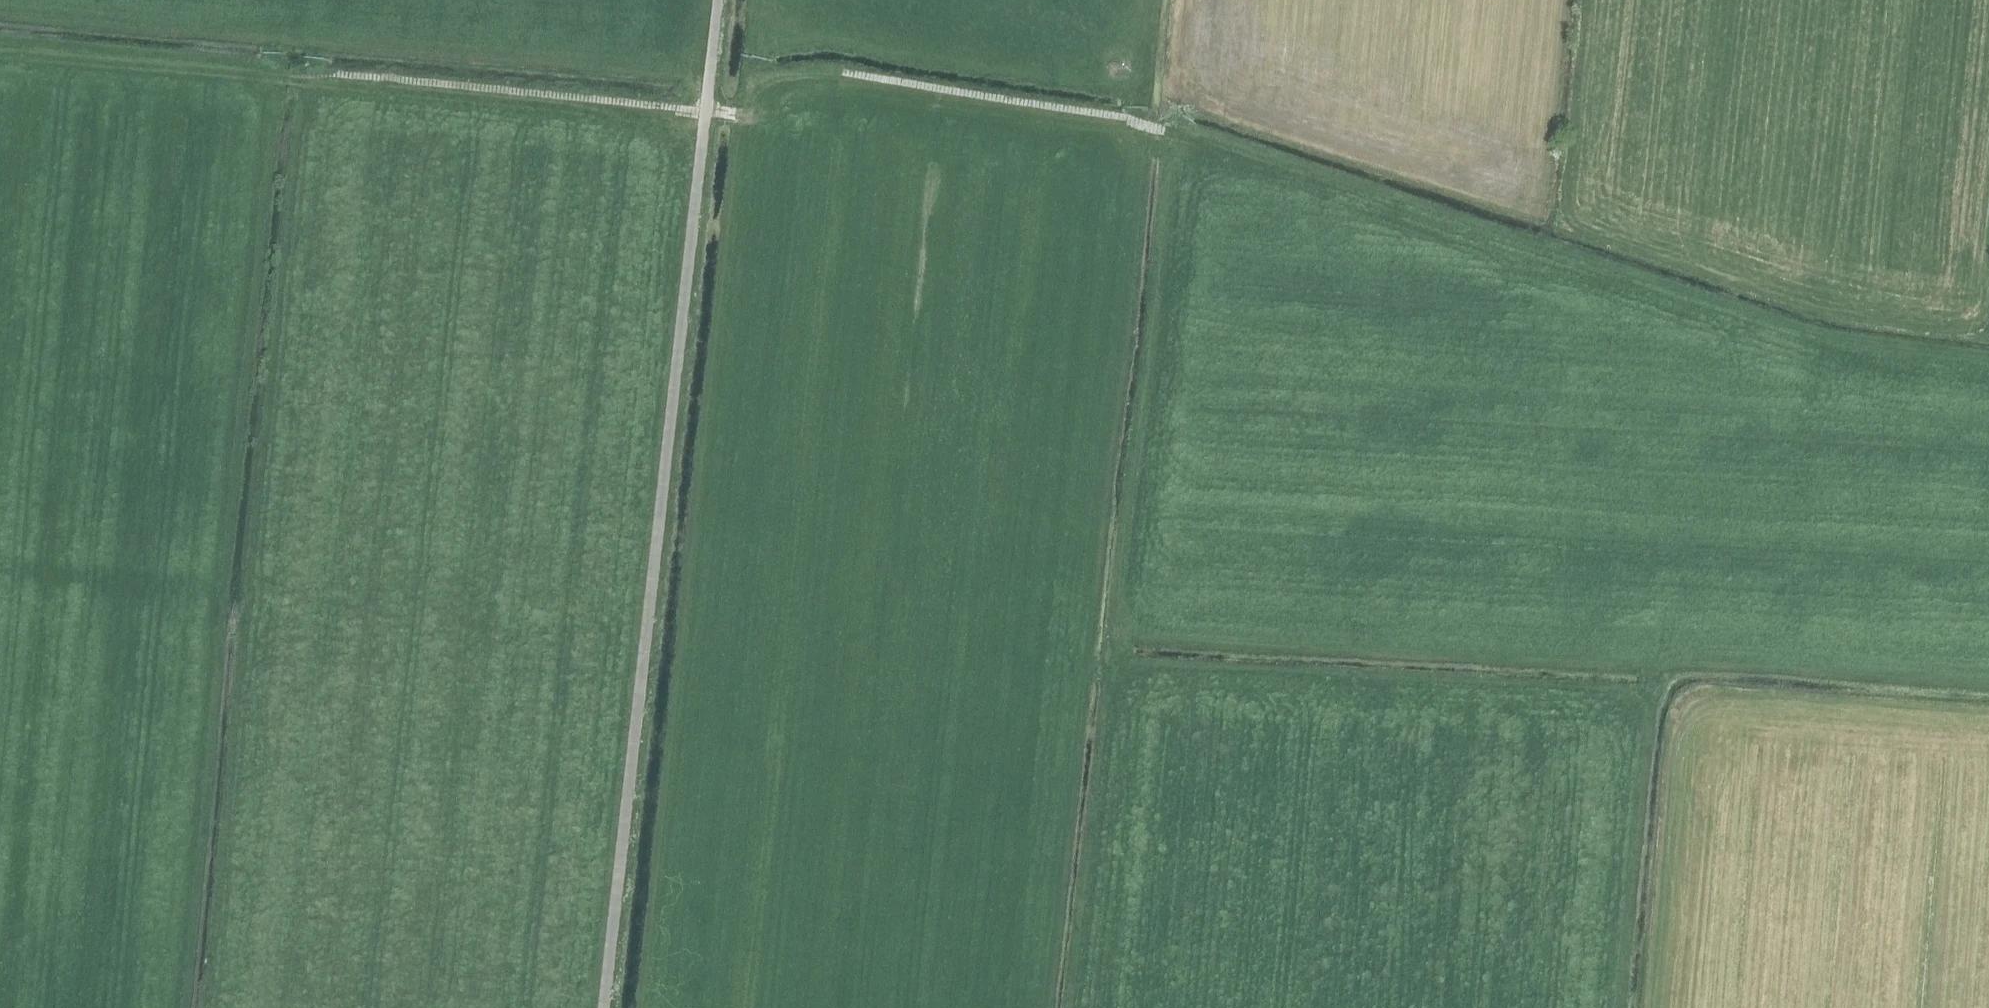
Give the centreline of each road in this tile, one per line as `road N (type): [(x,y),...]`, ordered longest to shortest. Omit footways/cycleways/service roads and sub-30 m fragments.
road 1 (track): [(603,1007),(718,0)]

